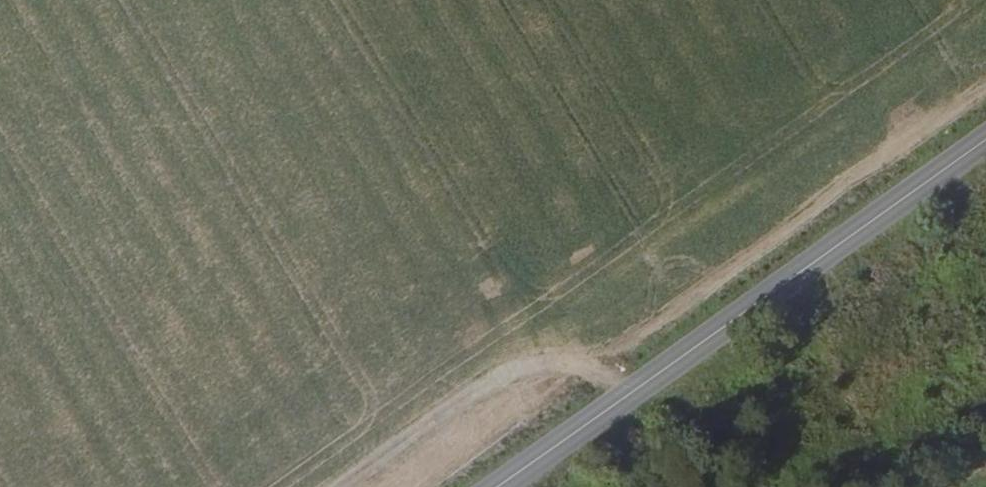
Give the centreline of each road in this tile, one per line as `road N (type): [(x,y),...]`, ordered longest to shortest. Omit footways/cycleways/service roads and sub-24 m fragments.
road 1 (tertiary): [(985,146),(510,486)]
road 2 (primary): [(195,486),(51,0)]
road 3 (track): [(641,393),(581,364),(513,373),(442,410),(334,486)]

